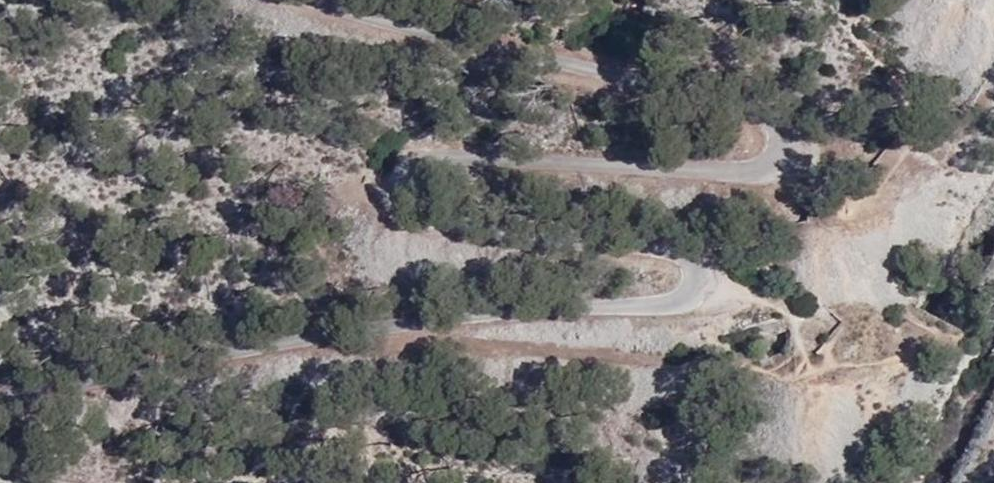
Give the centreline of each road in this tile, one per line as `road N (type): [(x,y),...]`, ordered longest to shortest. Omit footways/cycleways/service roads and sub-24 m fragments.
road 1 (unclassified): [(317,0),(759,113),(779,135),(779,156),(746,176),(434,173),(402,185),(399,209),(419,222),(677,243),(699,263),(702,283),(687,303),(0,390)]

